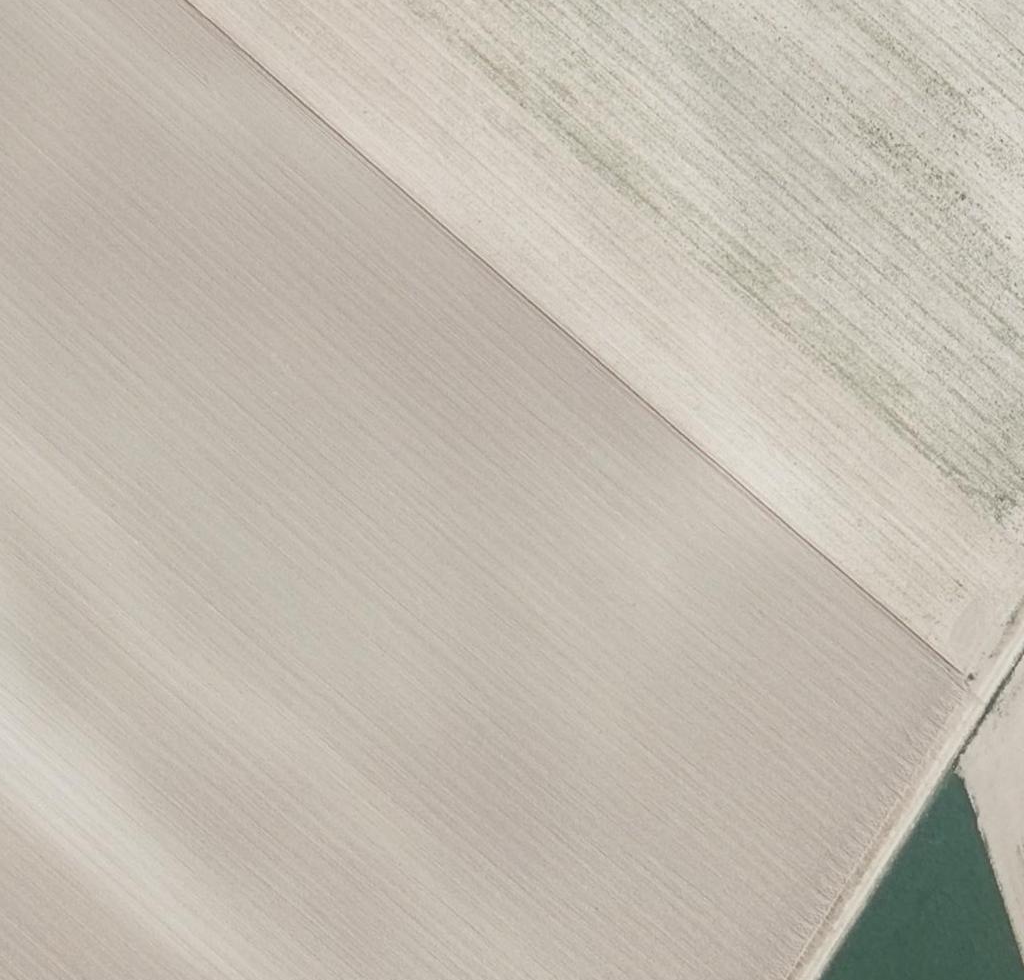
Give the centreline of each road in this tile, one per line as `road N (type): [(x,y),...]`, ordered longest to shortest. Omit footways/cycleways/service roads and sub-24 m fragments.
road 1 (track): [(787,979),(1023,607)]

